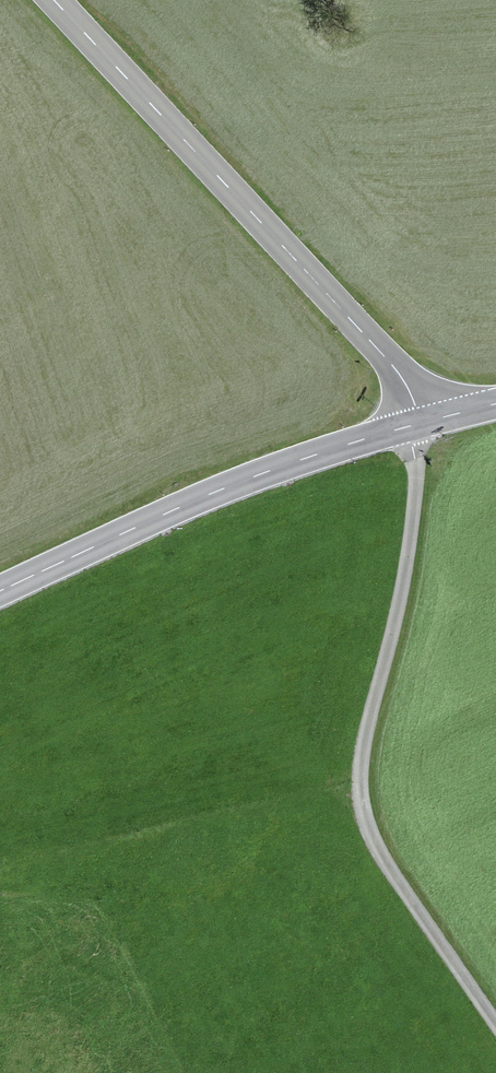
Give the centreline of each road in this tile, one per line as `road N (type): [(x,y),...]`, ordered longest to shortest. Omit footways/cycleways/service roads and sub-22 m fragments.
road 1 (track): [(495,1020),(364,820),(365,740),(404,585),(414,424)]
road 2 (tertiary): [(414,424),(416,408),(392,365),(55,0)]
road 3 (tertiary): [(0,590),(238,482),(414,424)]

